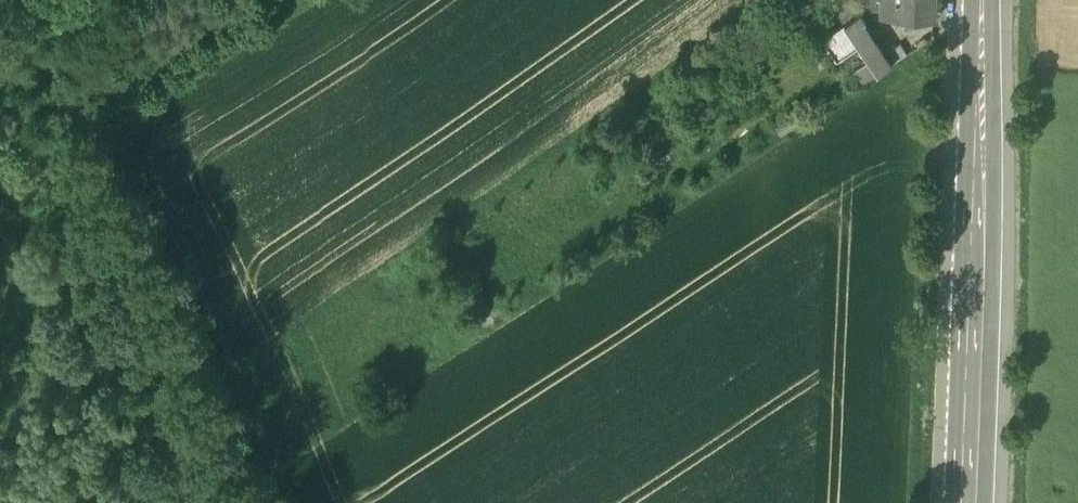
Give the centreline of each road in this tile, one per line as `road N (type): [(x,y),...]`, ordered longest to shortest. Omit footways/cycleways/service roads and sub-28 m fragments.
road 1 (track): [(257,502),(172,306),(87,139),(18,39),(3,0)]
road 2 (secondary): [(968,502),(984,0)]

